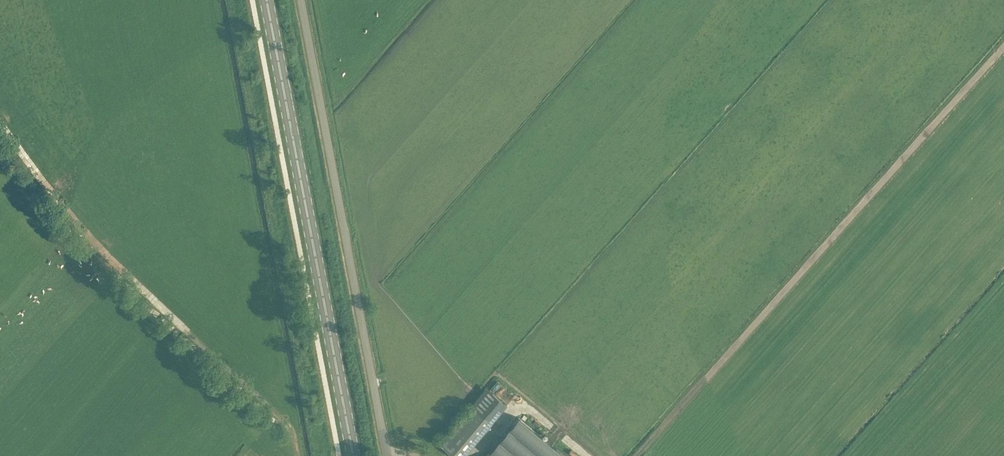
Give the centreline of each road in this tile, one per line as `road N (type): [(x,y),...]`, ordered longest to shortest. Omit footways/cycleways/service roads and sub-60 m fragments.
road 1 (unclassified): [(388,455),(300,0)]
road 2 (secondary): [(353,455),(266,0)]

